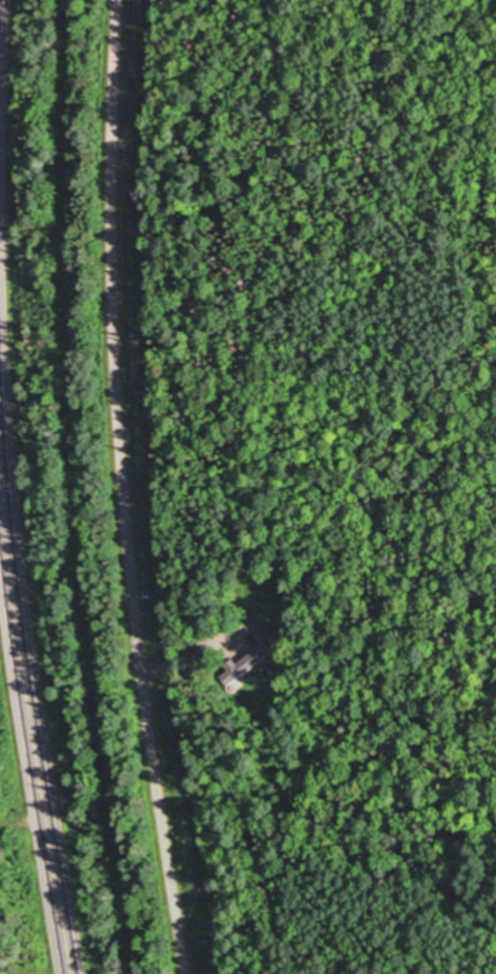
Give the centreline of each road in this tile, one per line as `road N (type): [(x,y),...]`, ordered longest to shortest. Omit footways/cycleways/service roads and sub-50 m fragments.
road 1 (residential): [(191,973),(132,585),(121,371),(126,0)]
road 2 (primary): [(76,973),(26,658),(0,381)]

